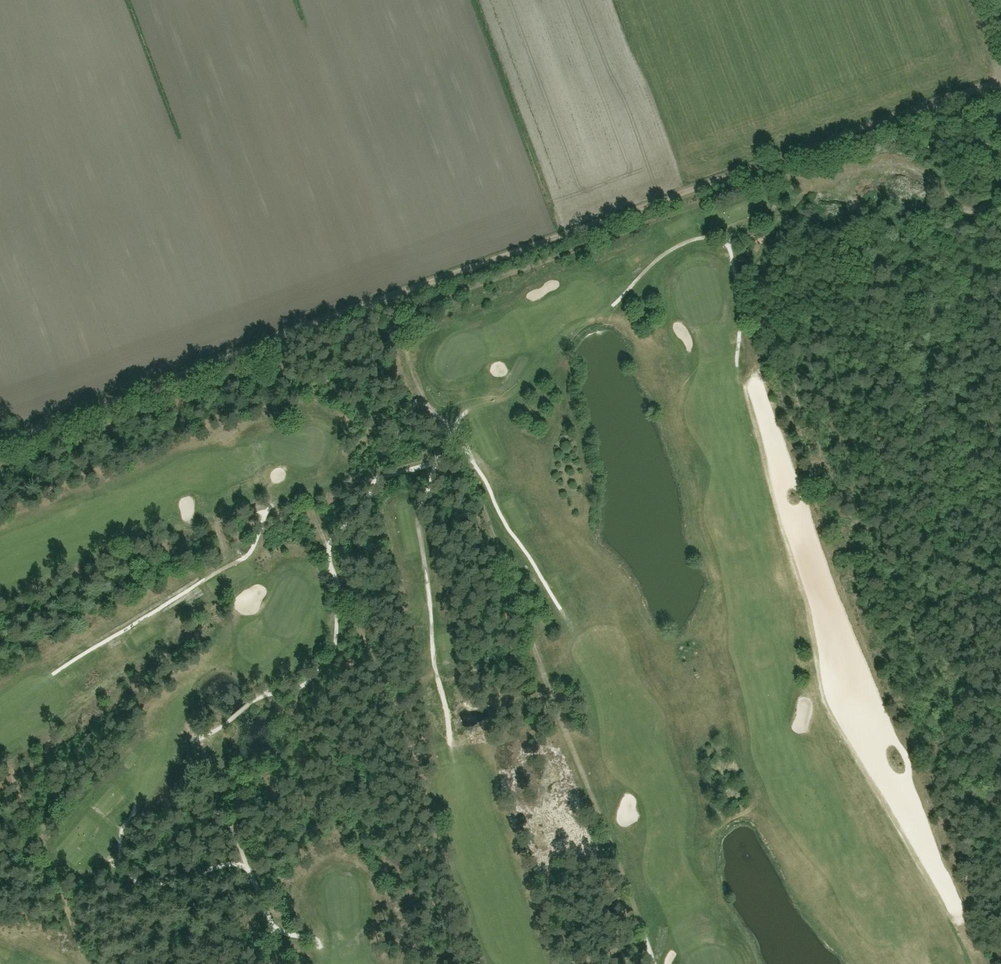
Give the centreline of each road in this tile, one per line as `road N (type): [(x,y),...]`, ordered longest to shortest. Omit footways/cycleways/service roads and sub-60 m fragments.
road 1 (track): [(1000,77),(0,434)]

